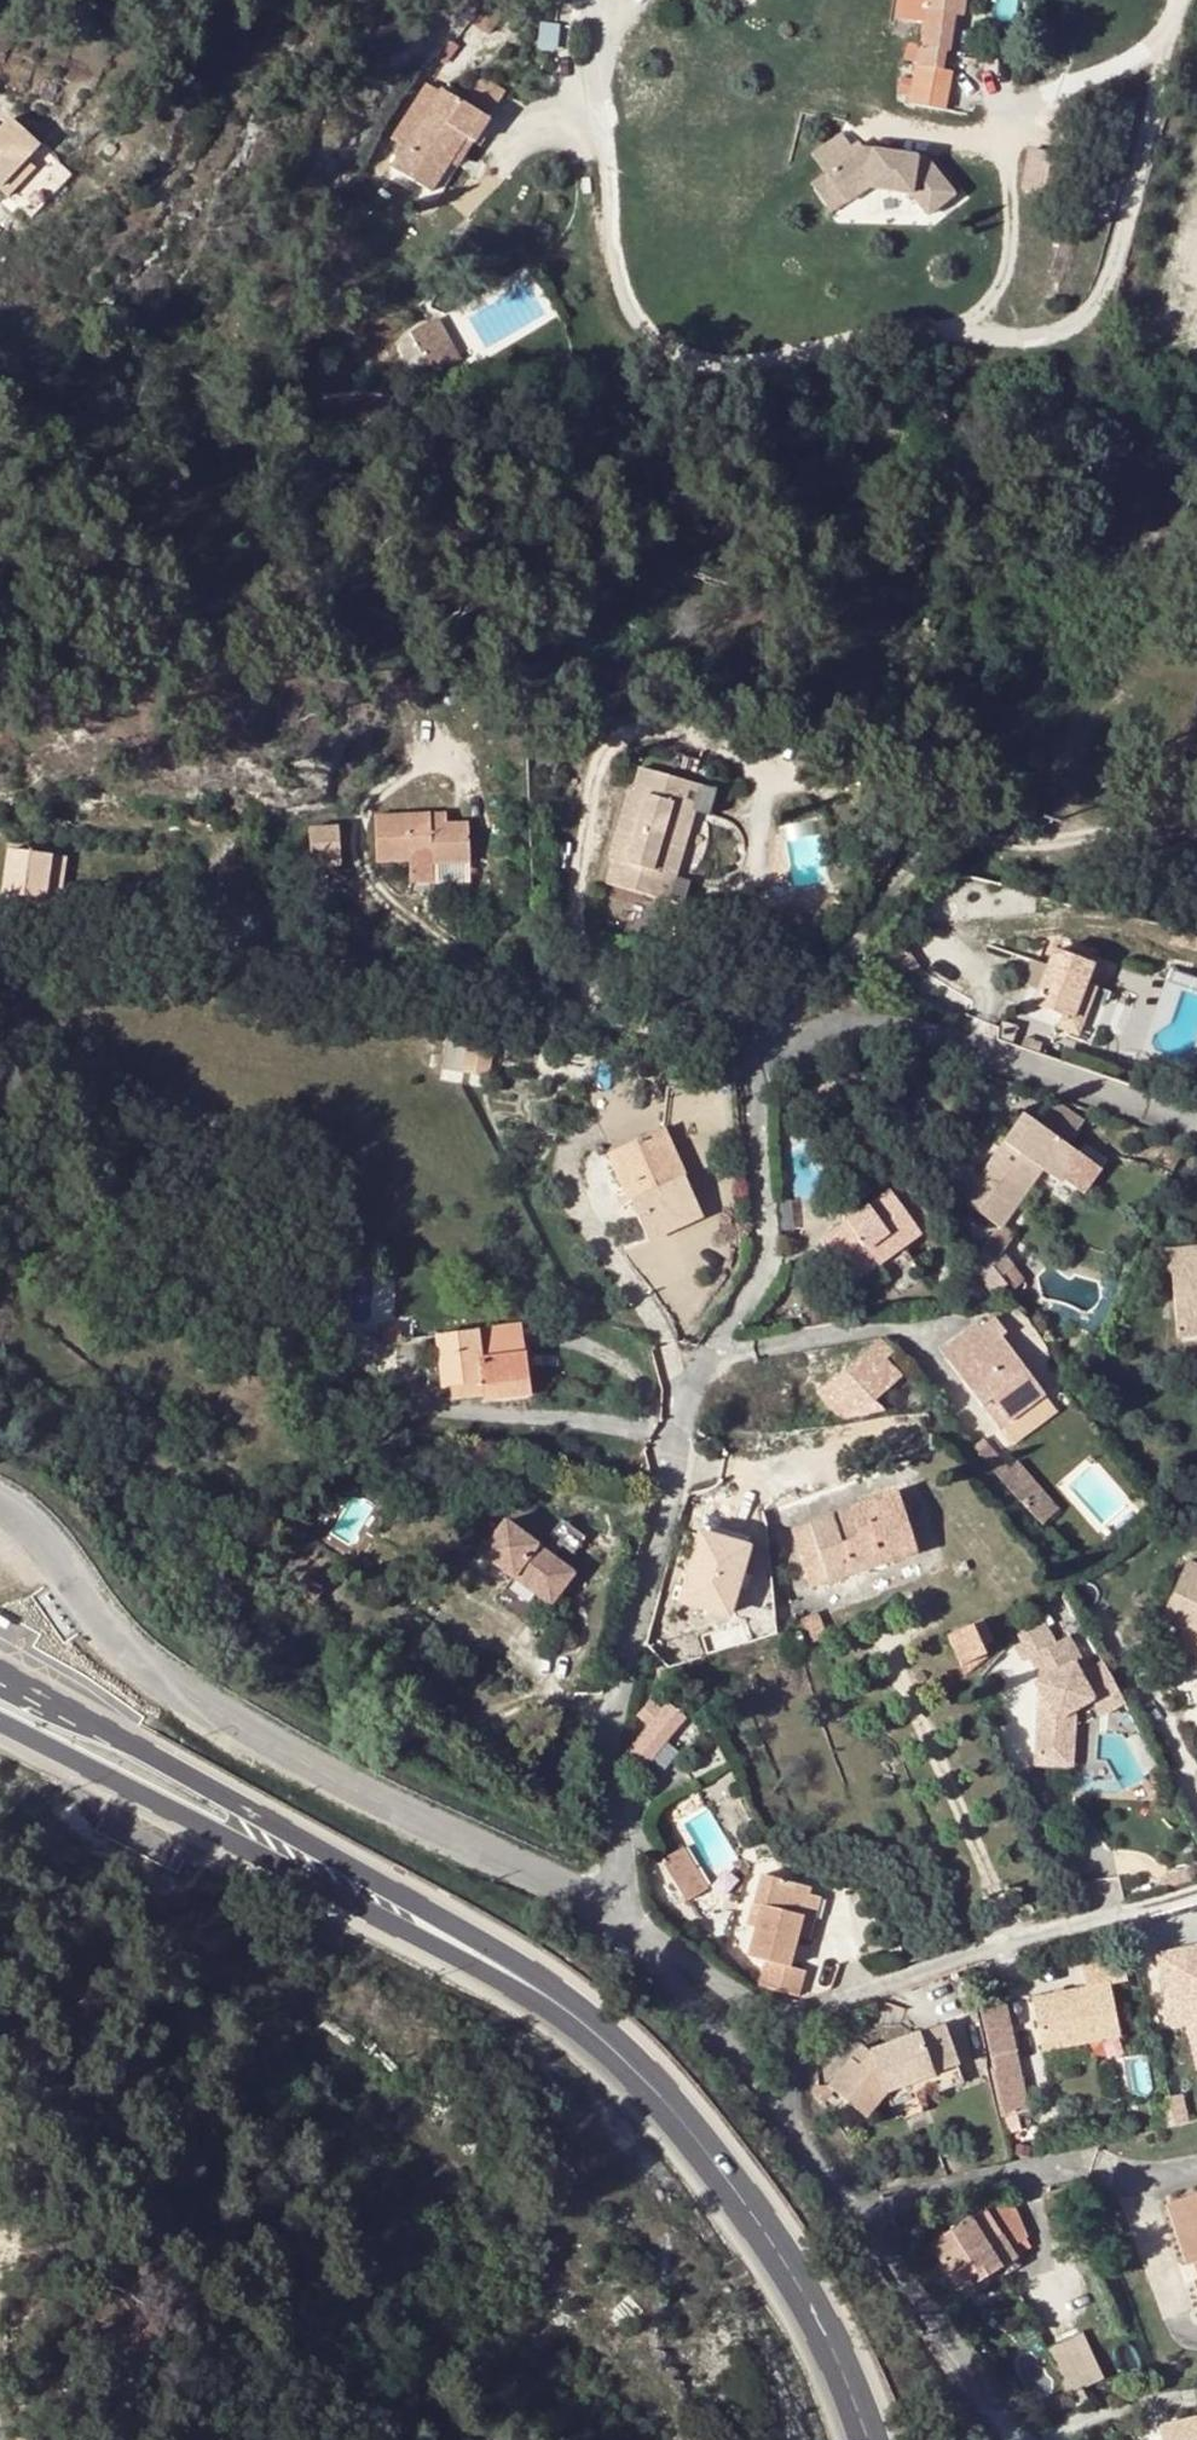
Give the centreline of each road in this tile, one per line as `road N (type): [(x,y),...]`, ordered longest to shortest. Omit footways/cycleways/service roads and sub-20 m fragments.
road 1 (residential): [(765,1066),(770,1237),(726,1335),(707,1357),(665,1478),(610,1742),(619,1860),(600,1908)]
road 2 (residential): [(600,1908),(208,1705),(126,1640),(35,1526),(0,1501)]
road 3 (secondary): [(620,2049),(541,1982),(457,1928),(0,1671)]
road 4 (secondary): [(0,1722),(492,1973),(620,2049)]
road 5 (secondary): [(620,2049),(737,2196),(839,2357),(870,2439)]
road 6 (residential): [(1196,1128),(1004,1054),(871,1021),(803,1034),(765,1066)]
road 7 (residential): [(1196,1886),(777,2021)]
road 8 (residential): [(1020,2439),(778,2112)]
road 9 (residential): [(765,1066),(712,1041),(421,997)]
road 10 (residential): [(778,2112),(663,1964)]
road 11 (residential): [(777,2021),(708,1968),(693,1960),(663,1964)]

